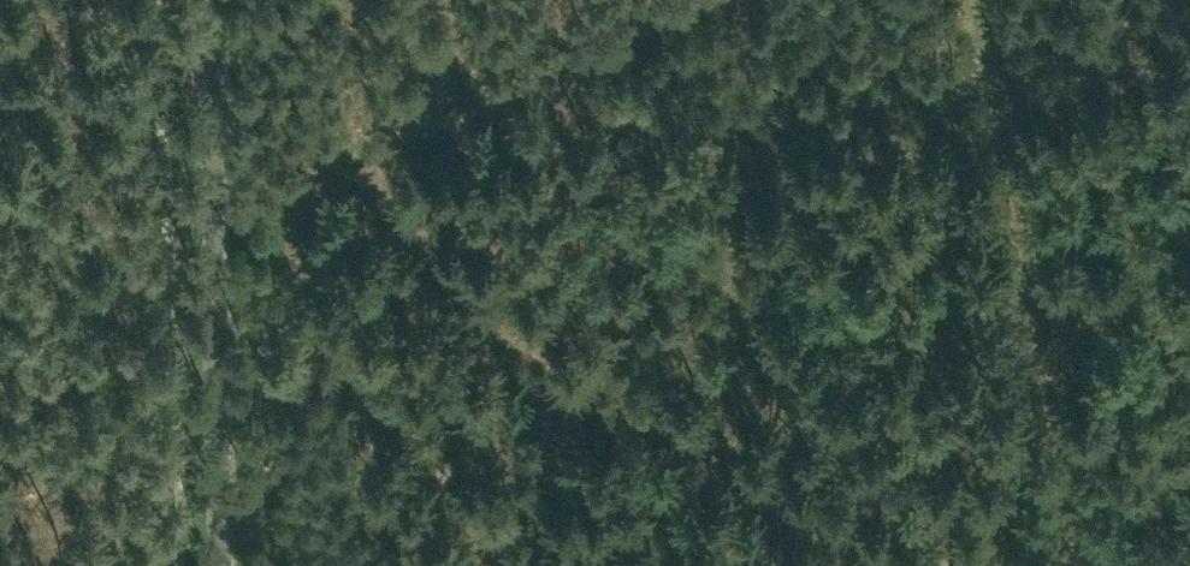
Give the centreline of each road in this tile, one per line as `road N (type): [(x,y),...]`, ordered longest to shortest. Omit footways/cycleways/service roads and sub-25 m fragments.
road 1 (track): [(971,0),(1028,184),(1057,371),(1106,565)]
road 2 (tertiary): [(228,565),(210,0)]

